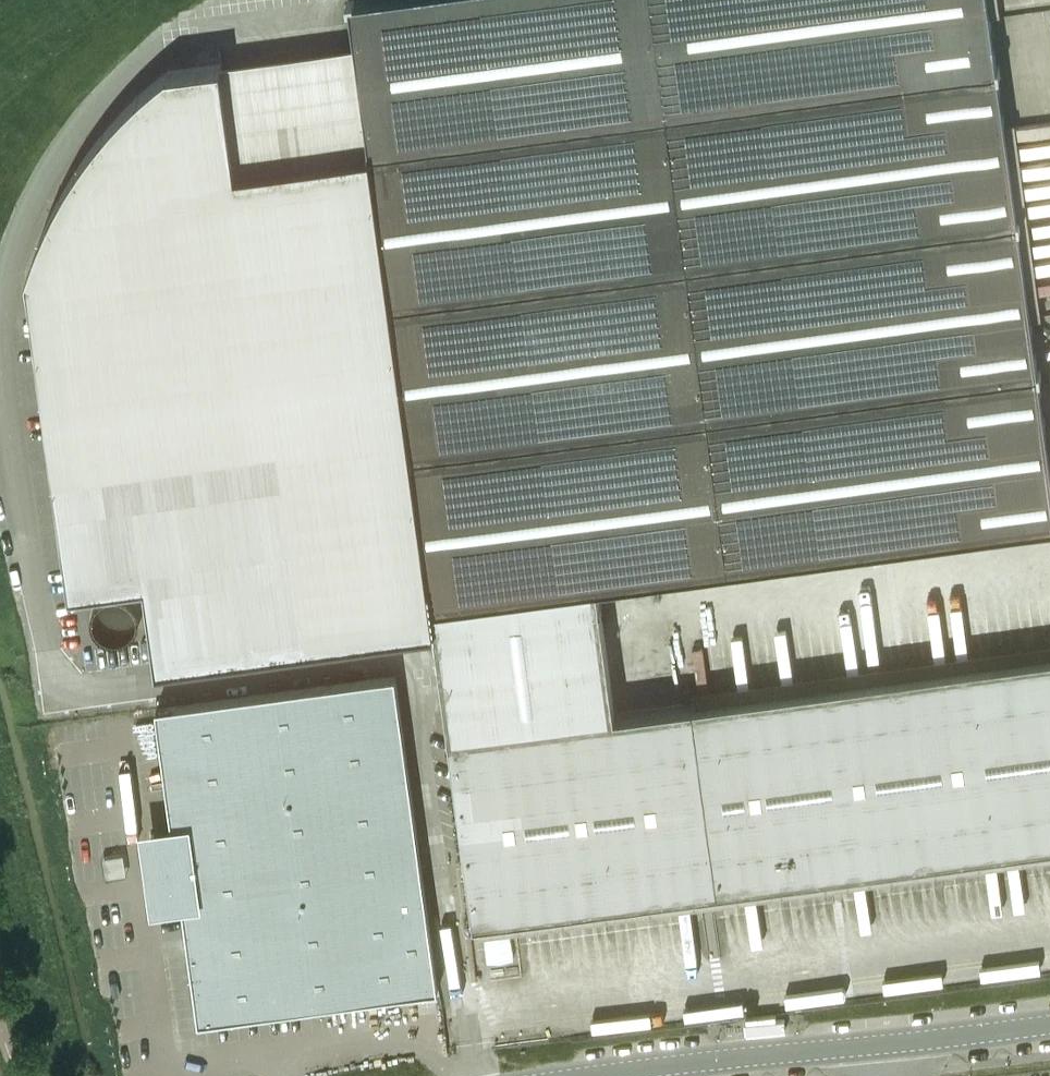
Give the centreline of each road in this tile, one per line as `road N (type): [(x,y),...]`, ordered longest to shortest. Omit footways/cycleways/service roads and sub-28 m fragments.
road 1 (unclassified): [(624,1075),(1049,1026)]

